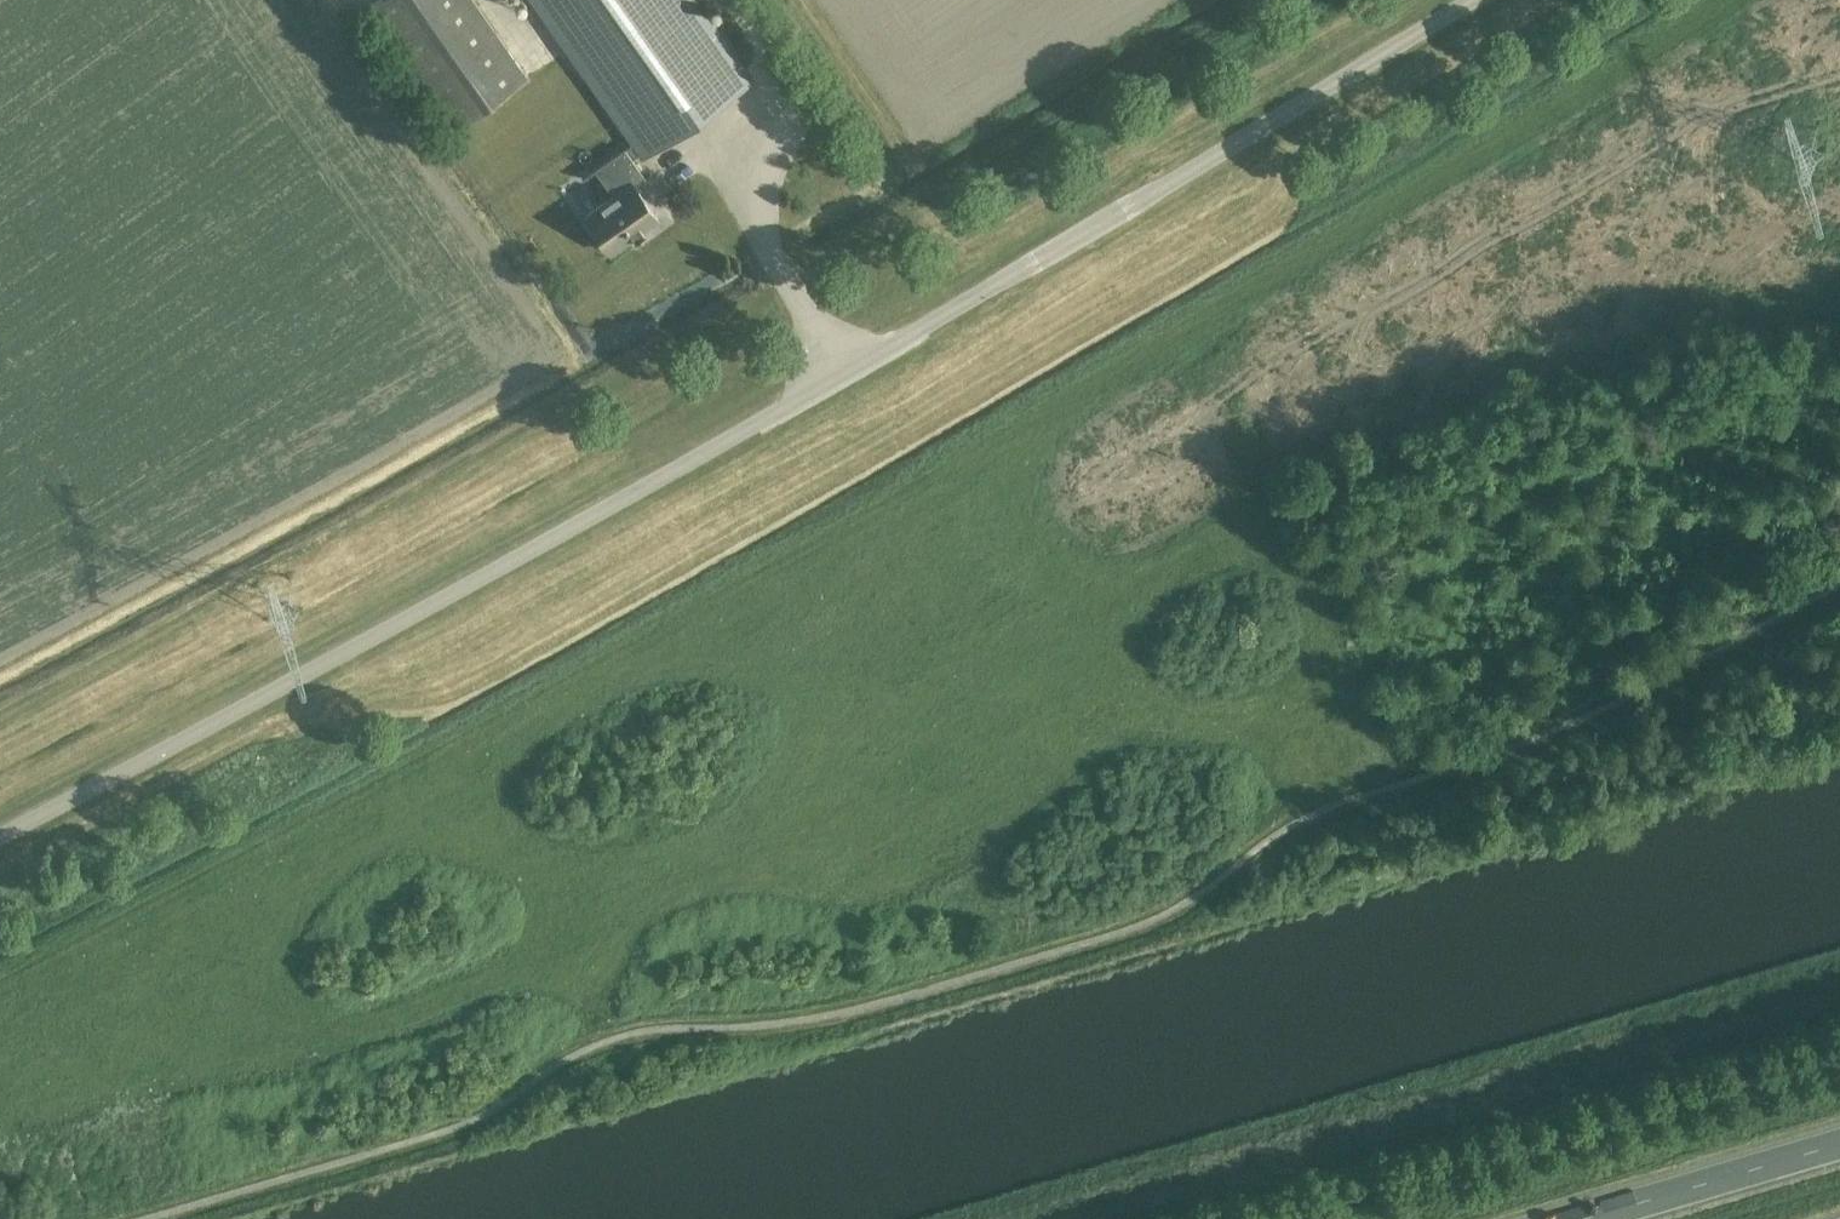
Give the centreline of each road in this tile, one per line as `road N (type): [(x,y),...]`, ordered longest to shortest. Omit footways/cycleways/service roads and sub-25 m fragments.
road 1 (tertiary): [(0,835),(848,370),(1472,0)]
road 2 (trunk): [(1839,1138),(1570,1218)]

